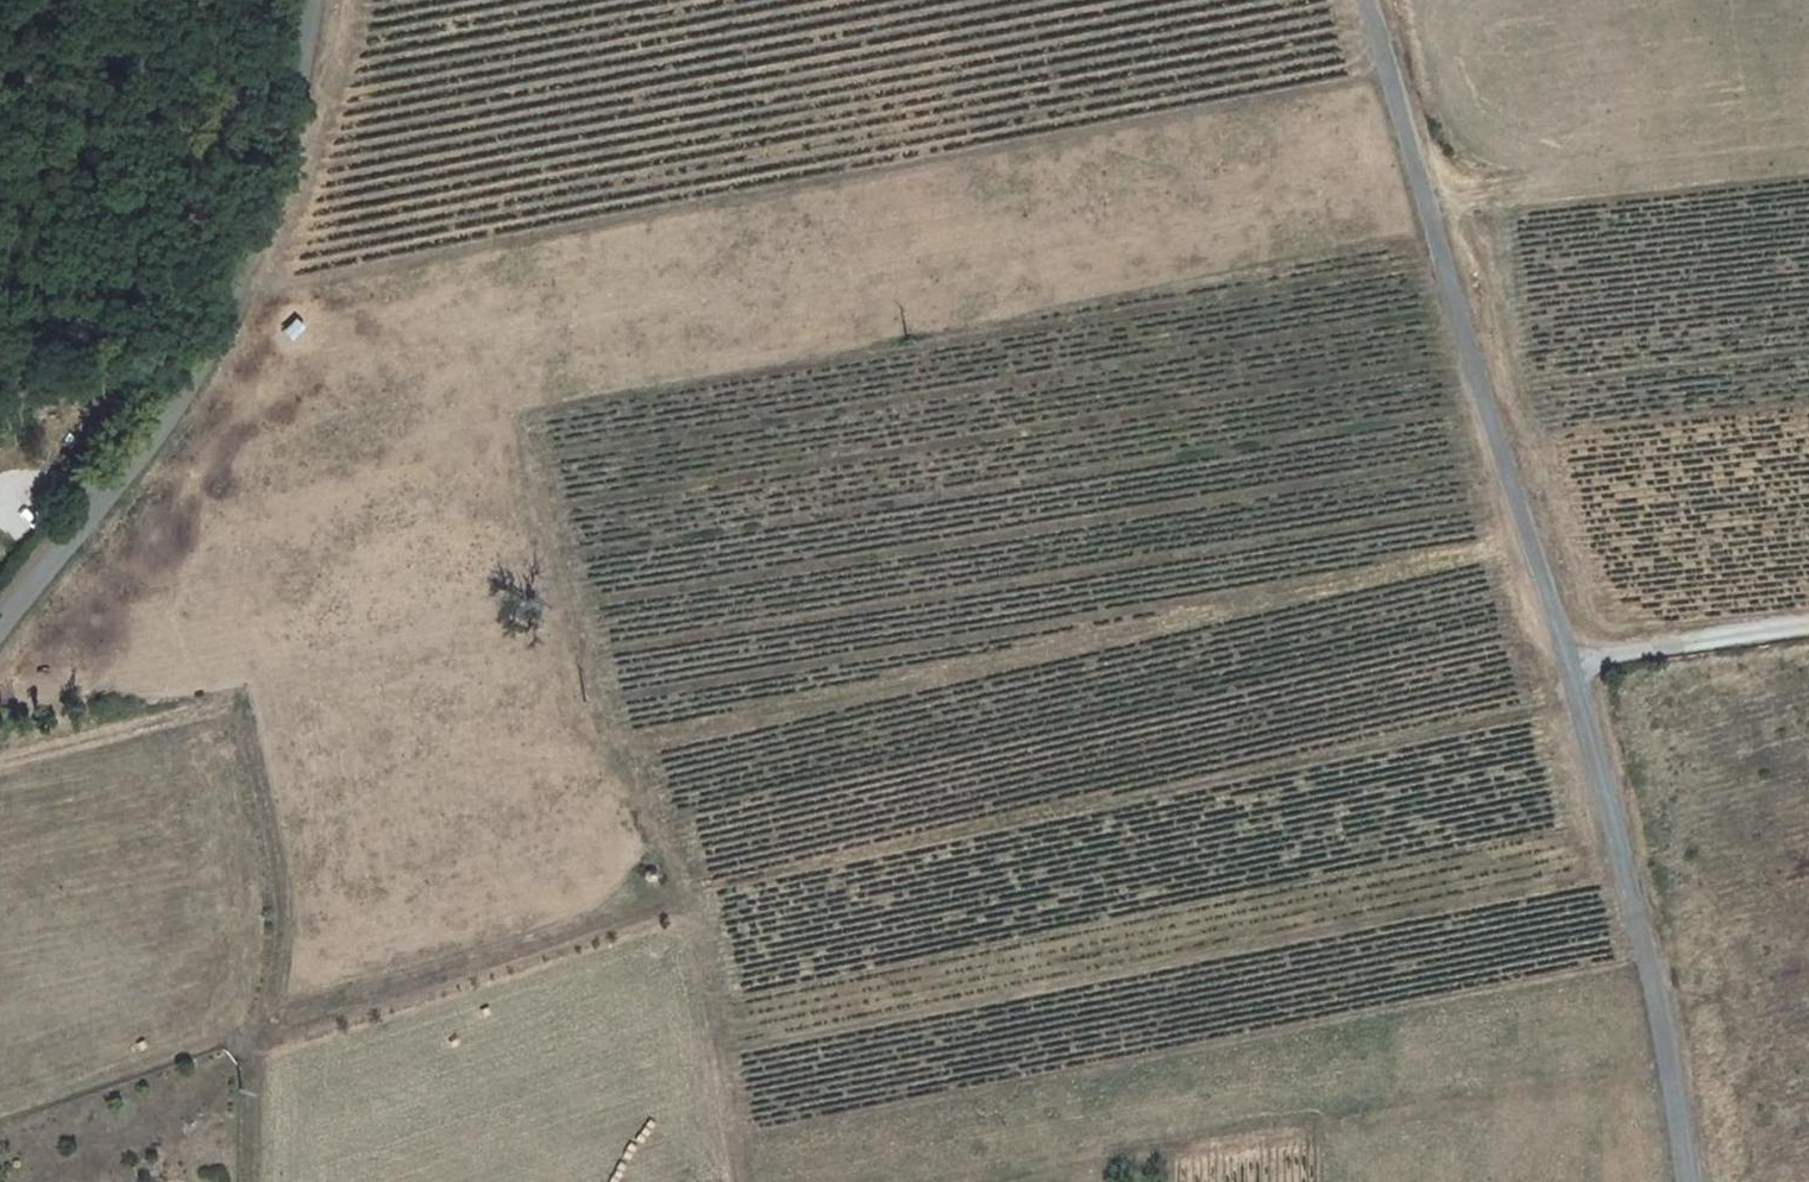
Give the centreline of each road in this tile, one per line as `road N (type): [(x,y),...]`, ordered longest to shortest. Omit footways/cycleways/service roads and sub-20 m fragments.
road 1 (unclassified): [(1367,0),(1619,842),(1667,1027),(1687,1181)]
road 2 (track): [(0,628),(171,408),(242,278),(302,63),(308,0)]
road 3 (track): [(1808,630),(1569,663)]

